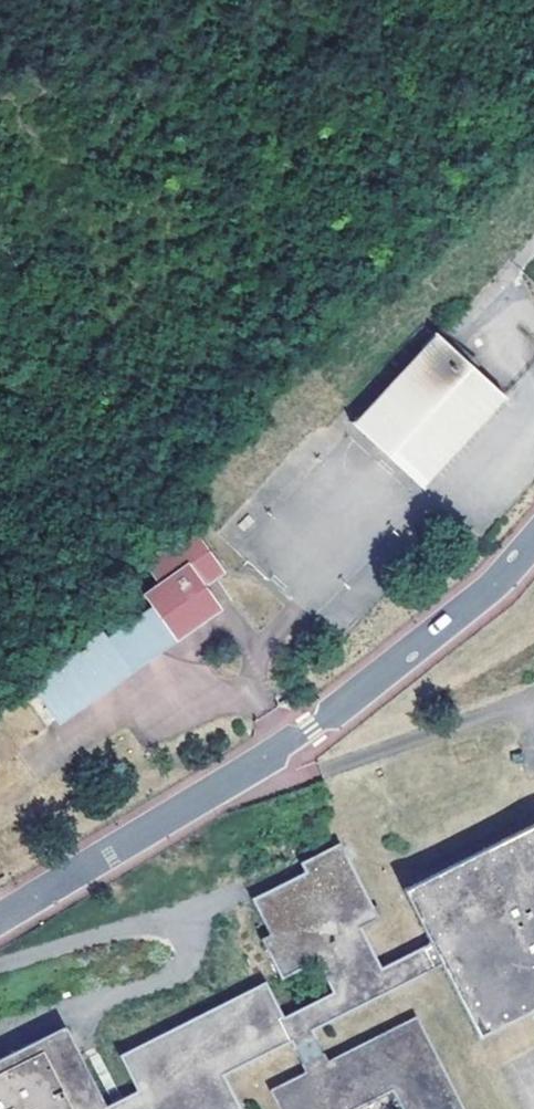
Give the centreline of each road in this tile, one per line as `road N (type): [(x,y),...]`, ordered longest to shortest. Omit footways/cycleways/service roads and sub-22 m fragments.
road 1 (residential): [(533,536),(503,576),(310,729),(0,911)]

